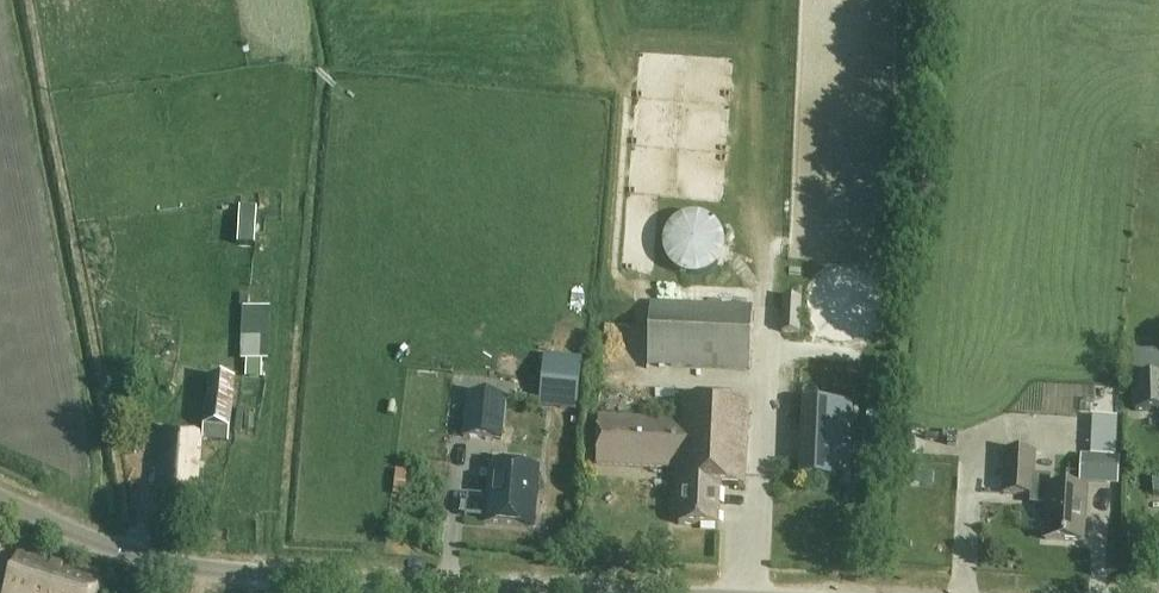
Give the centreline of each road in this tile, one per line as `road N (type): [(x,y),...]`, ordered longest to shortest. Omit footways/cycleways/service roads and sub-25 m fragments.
road 1 (unclassified): [(590,592),(180,569),(0,499)]

